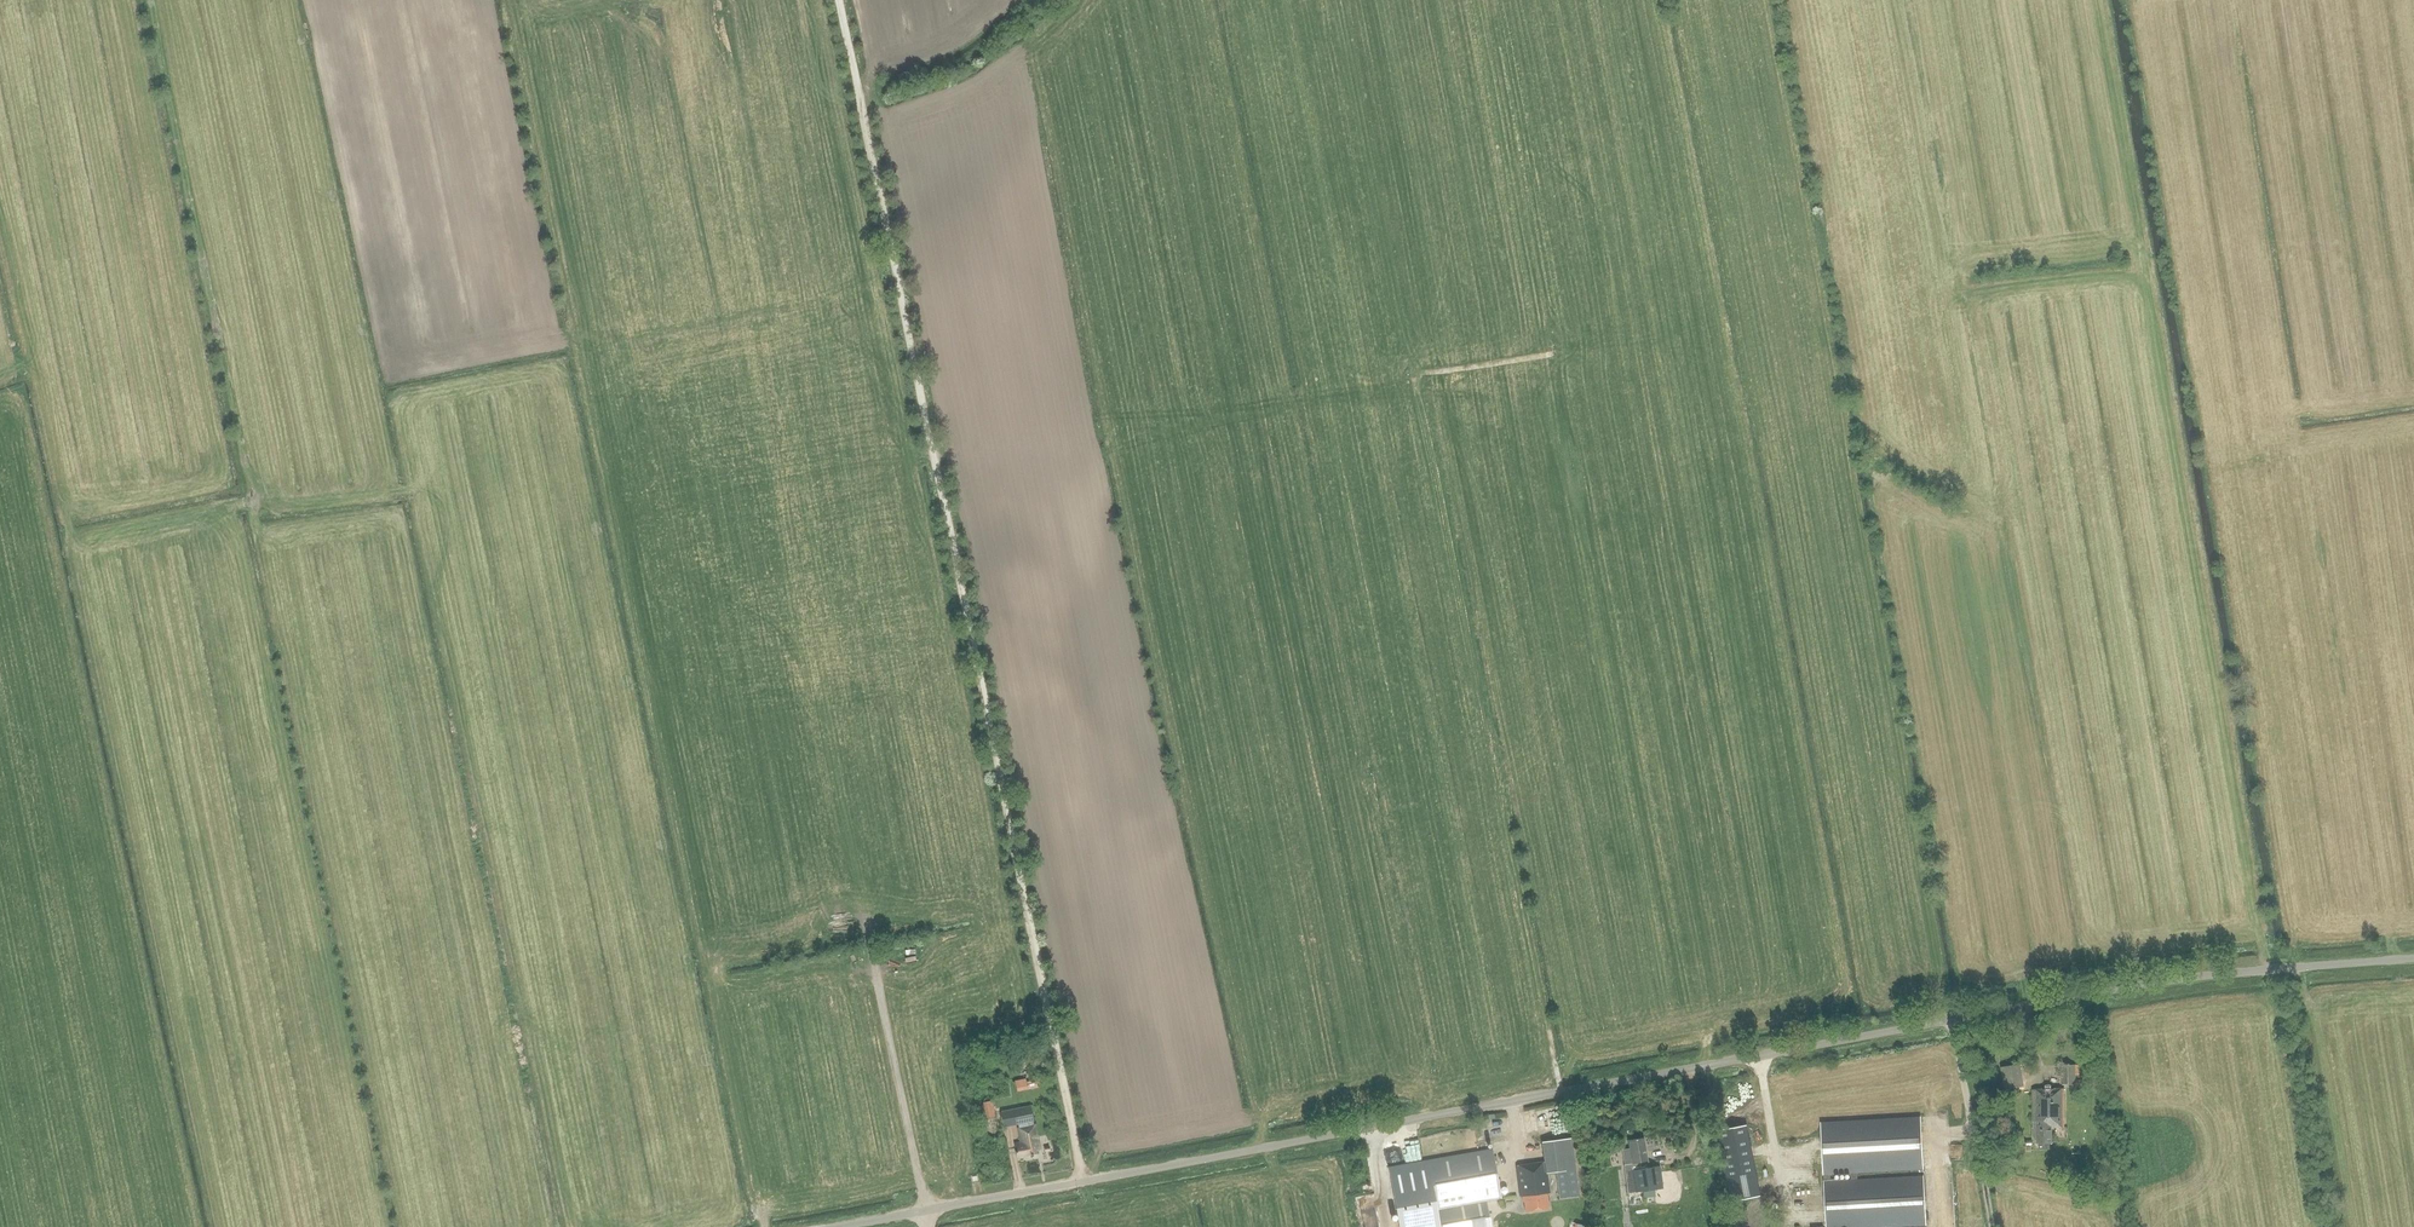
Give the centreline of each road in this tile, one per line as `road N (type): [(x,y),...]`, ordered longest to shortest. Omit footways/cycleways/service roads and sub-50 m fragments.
road 1 (unclassified): [(842,1226),(2134,984),(2413,958)]

